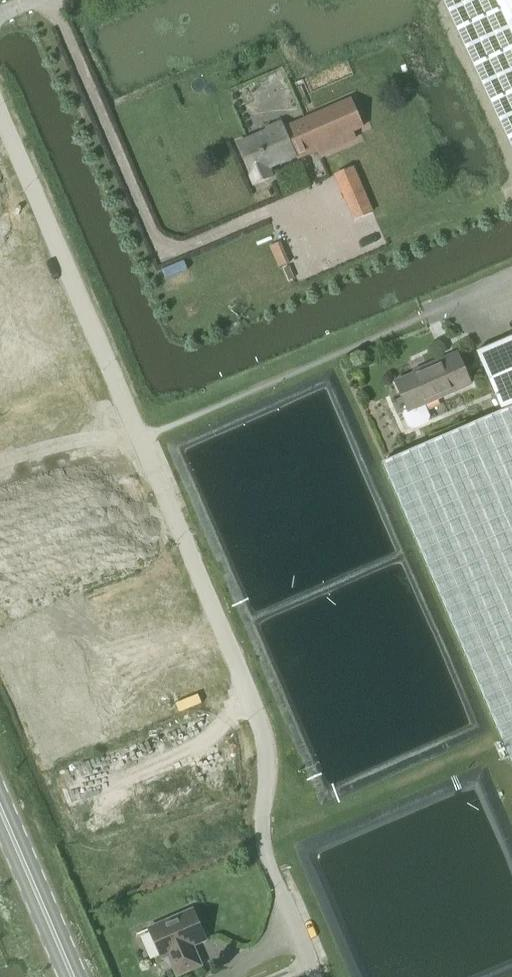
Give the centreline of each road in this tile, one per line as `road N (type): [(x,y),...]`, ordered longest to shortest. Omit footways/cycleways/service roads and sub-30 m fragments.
road 1 (unclassified): [(315,976),(264,834),(261,725),(0,119)]
road 2 (tertiary): [(0,805),(74,976)]

